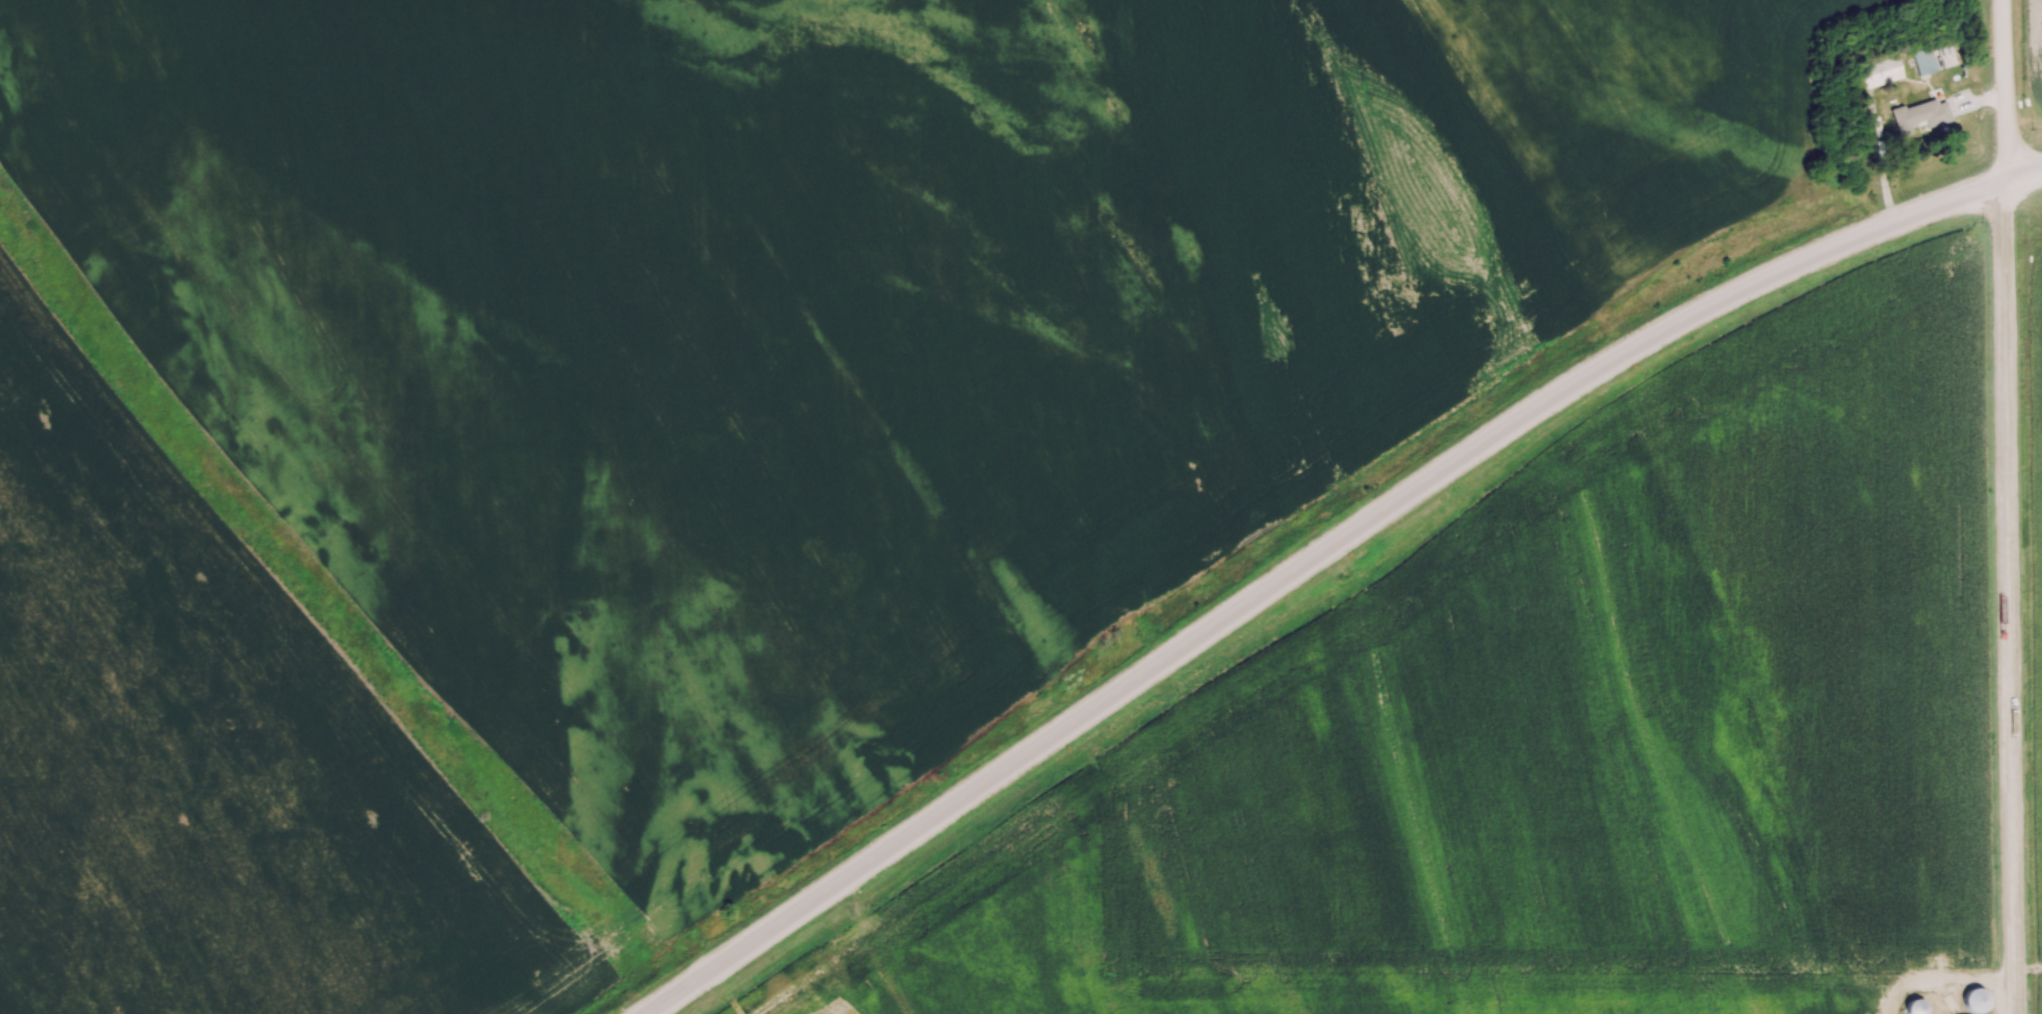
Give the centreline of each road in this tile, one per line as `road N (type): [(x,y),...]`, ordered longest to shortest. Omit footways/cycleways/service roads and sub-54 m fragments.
road 1 (secondary): [(648,1013),(1614,359),(1799,259),(2004,182)]
road 2 (residential): [(2004,182),(2011,1013)]
road 3 (residential): [(1998,0),(2004,182)]

